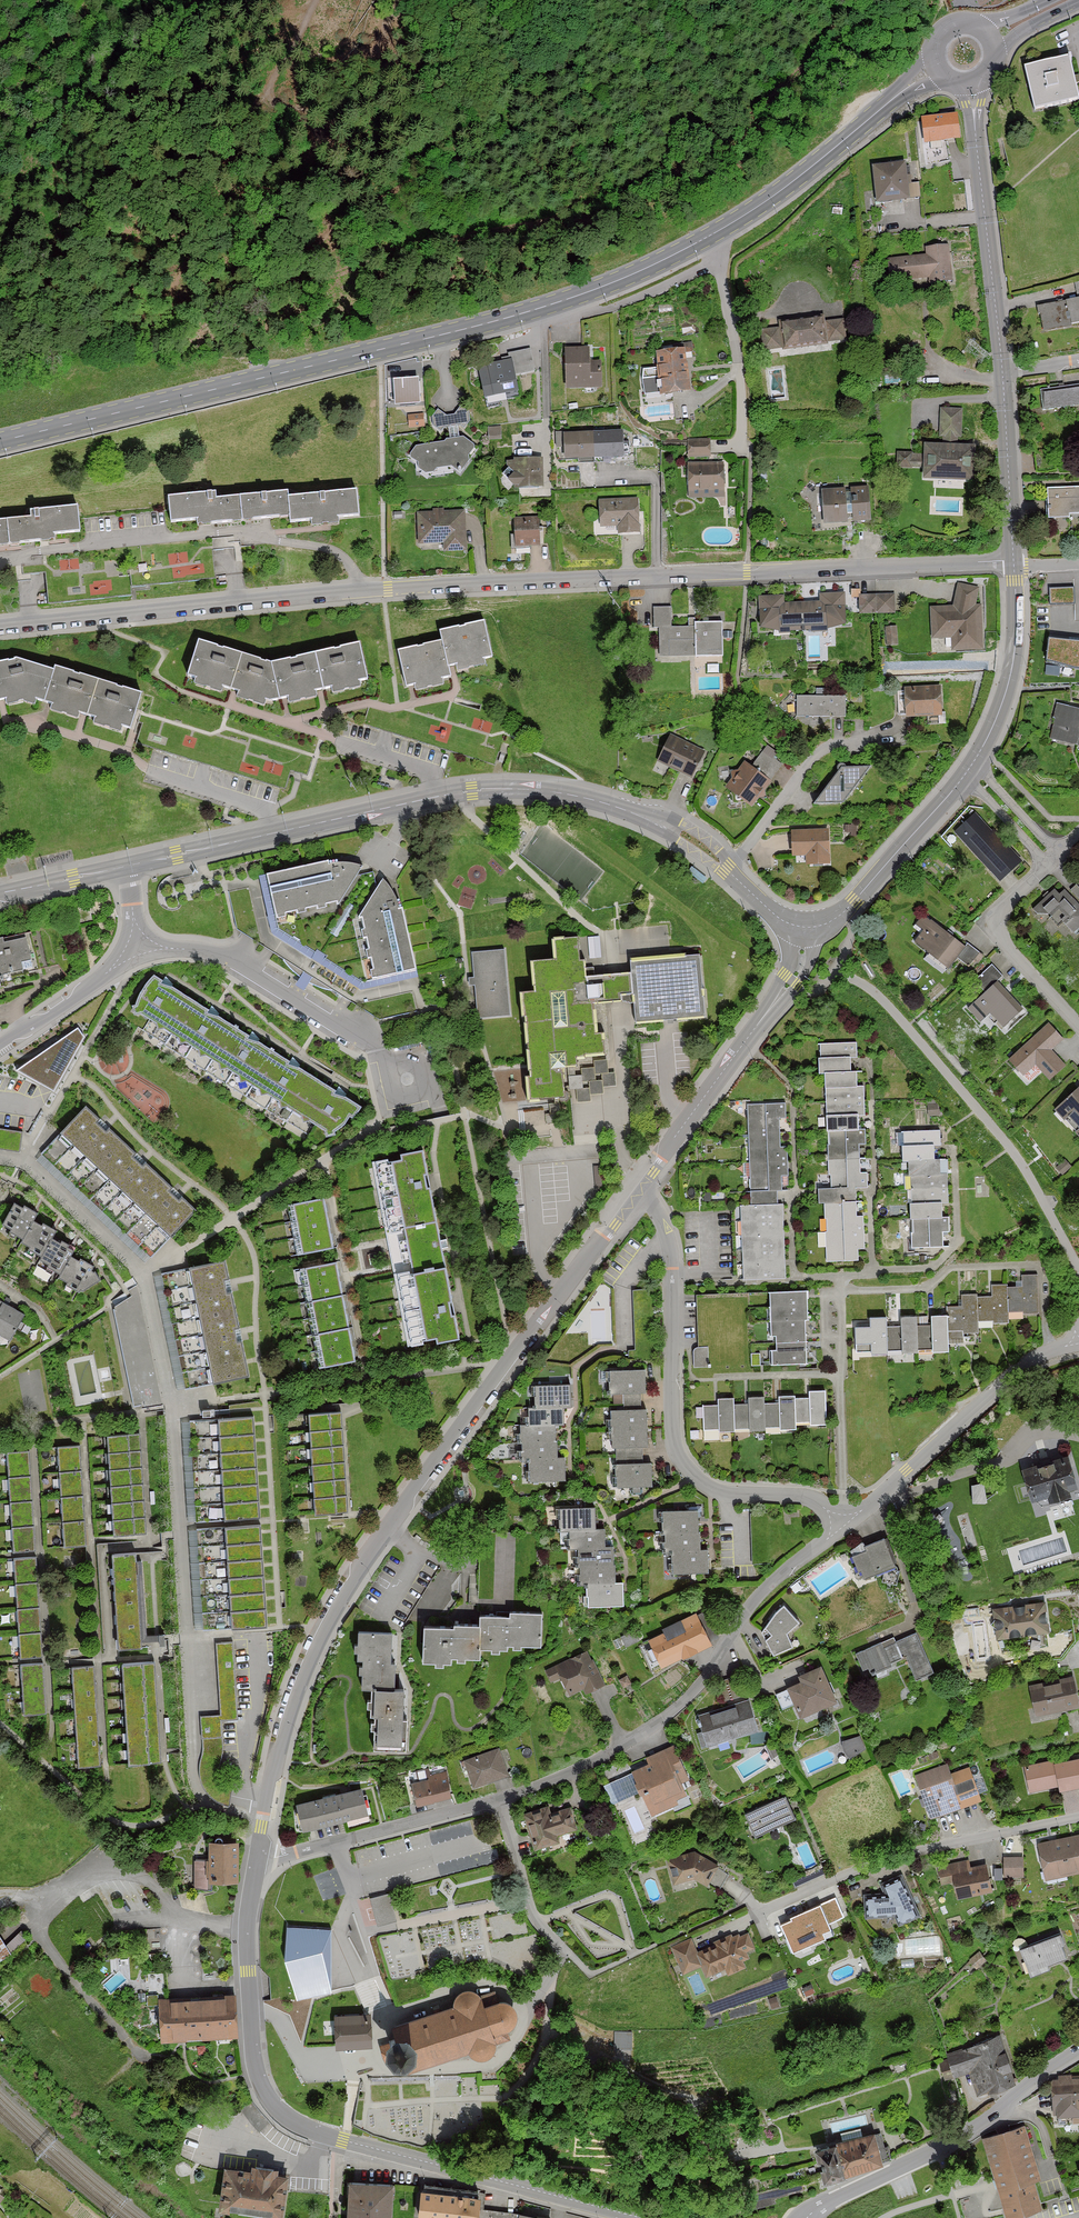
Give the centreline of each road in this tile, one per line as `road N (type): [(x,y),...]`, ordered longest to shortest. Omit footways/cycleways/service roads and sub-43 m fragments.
road 1 (residential): [(0,626),(388,588),(1014,564)]
road 2 (residential): [(639,1193),(512,1353),(340,1598),(293,1703),(256,1863)]
road 3 (secondary): [(0,441),(540,308),(718,232)]
road 4 (residential): [(256,1863),(513,1791),(633,1737),(668,1712),(774,1586),(847,1522)]
road 5 (track): [(265,278),(317,273),(380,244),(543,217),(680,165),(789,85),(854,0)]
road 6 (residential): [(246,1935),(254,2067),(288,2119),(327,2136),(642,2217)]
road 7 (residential): [(666,826),(573,795),(495,790),(133,866)]
road 8 (track): [(774,2126),(795,2147),(644,2169),(642,2145),(691,2118),(693,2102),(552,2034),(547,1983)]
road 9 (residential): [(639,1193),(669,1232),(672,1417),(684,1465),(724,1492),(800,1494),(844,1514)]
road 10 (unclassified): [(246,1935),(192,1924),(171,1911),(148,1877),(63,1884),(36,1906),(44,1943),(144,2058)]
road 11 (residential): [(1078,1813),(932,1849),(757,1913)]
road 12 (residential): [(807,2217),(954,2139),(1078,2049)]
road 13 (residential): [(805,931),(799,968),(639,1193)]
road 14 (residential): [(973,83),(1000,378)]
road 15 (residential): [(1049,1352),(1044,1268),(951,1269),(910,1290),(842,1291)]
road 16 (secondary): [(718,232),(938,67)]
road 17 (residential): [(847,1522),(1023,1365),(1049,1352)]
road 18 (residential): [(196,951),(263,974),(359,1038),(404,1085)]
road 19 (residential): [(718,232),(743,381),(742,445),(717,446)]
road 20 (residential): [(732,874),(821,750),(893,732)]
road 21 (residential): [(962,780),(847,910),(805,931)]
road 22 (residential): [(1047,863),(999,911),(995,931),(1078,1027)]
road 23 (residential): [(874,1270),(931,1270),(957,1245),(956,1152),(945,1148),(945,1136)]
road 24 (residential): [(1014,564),(1010,678),(974,765)]
road 25 (residential): [(874,1270),(868,1064)]
road 26 (residential): [(1000,378),(1014,564)]
road 27 (residential): [(840,1374),(844,1514)]
road 28 (residential): [(133,866),(0,895)]
road 29 (residential): [(840,1374),(715,1379)]
road 30 (residential): [(974,765),(1060,851)]

